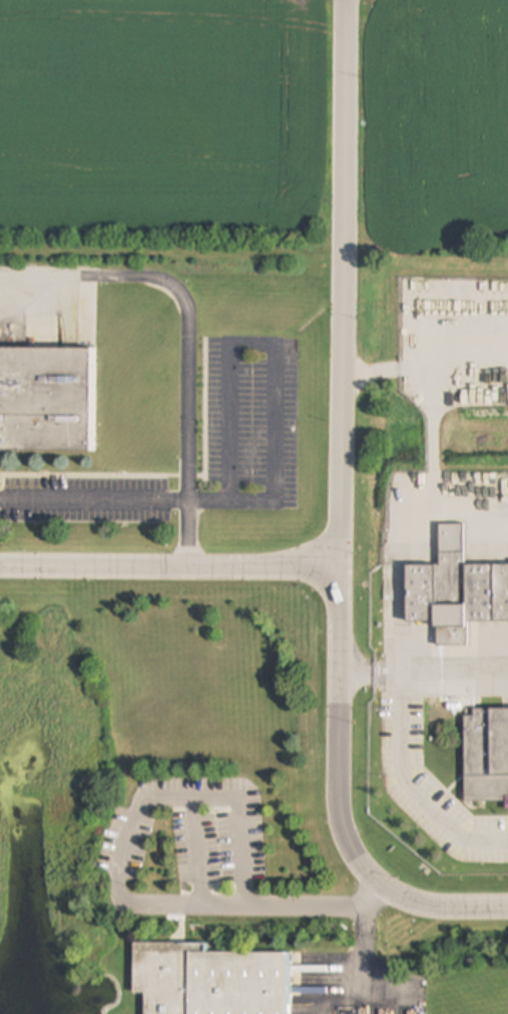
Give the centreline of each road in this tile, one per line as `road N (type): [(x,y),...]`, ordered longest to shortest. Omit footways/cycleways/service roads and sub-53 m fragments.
road 1 (residential): [(345,0),(337,566)]
road 2 (residential): [(182,566),(179,294),(165,278),(141,271),(0,271)]
road 3 (residential): [(482,905),(409,899),(370,873),(335,811),(337,566)]
road 4 (residential): [(337,566),(0,566)]

